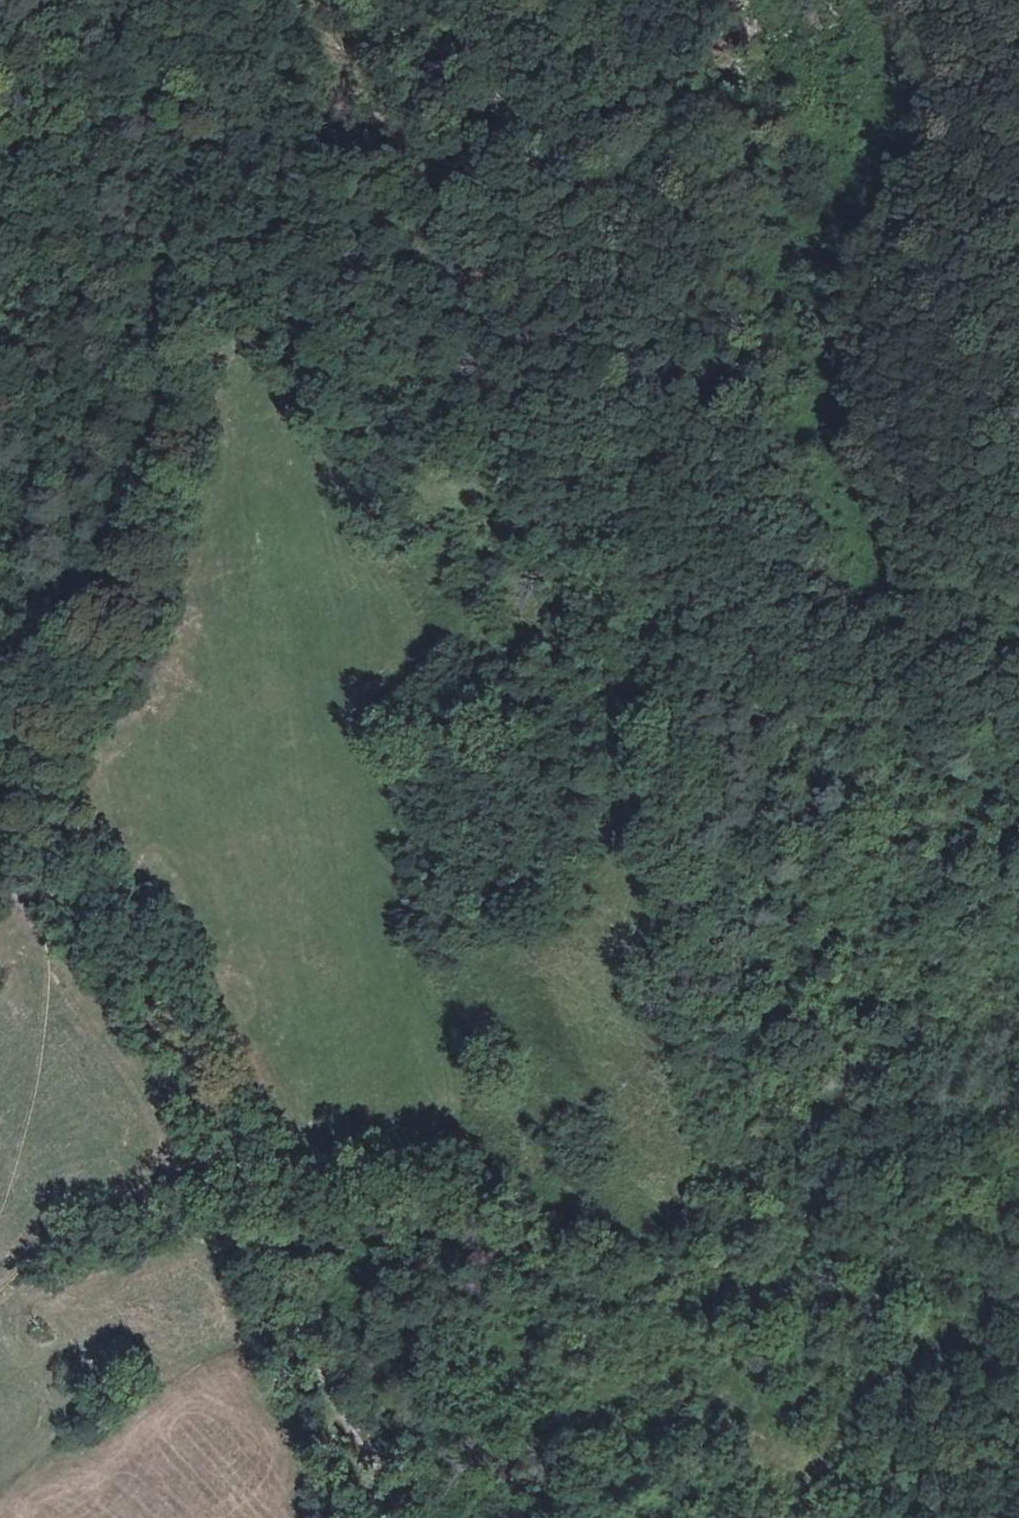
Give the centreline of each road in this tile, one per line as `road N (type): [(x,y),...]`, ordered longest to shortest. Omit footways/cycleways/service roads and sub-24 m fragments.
road 1 (track): [(396,1517),(259,1230),(185,1047),(56,878),(19,724)]

